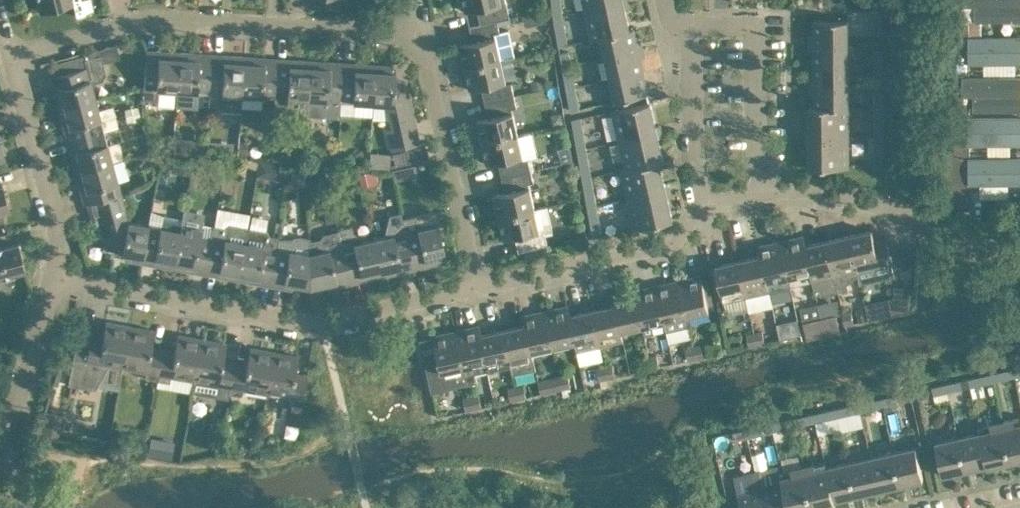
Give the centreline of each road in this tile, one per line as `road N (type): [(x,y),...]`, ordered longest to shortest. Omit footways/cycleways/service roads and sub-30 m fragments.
road 1 (residential): [(479,285),(324,325),(54,274)]
road 2 (residential): [(407,40),(390,31),(174,14),(7,45)]
road 3 (residential): [(1019,262),(861,200),(806,195),(711,208)]
road 4 (residential): [(479,285),(426,63),(407,40)]
road 5 (residential): [(711,208),(671,245),(479,285)]
road 6 (residential): [(54,274),(52,228),(7,45)]
road 7 (residential): [(711,208),(664,0)]
road 8 (residential): [(7,452),(54,274)]

